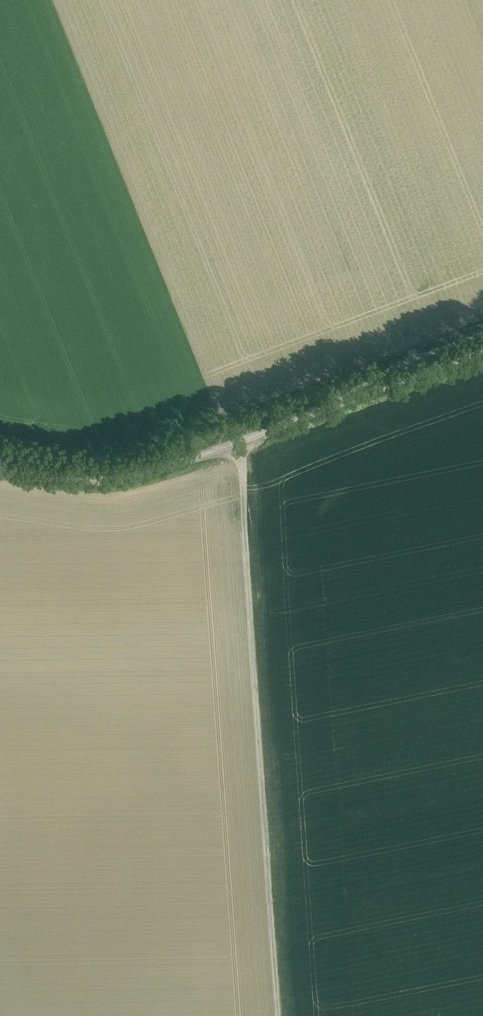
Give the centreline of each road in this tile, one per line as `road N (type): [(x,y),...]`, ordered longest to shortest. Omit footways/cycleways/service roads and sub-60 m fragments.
road 1 (track): [(236,444),(280,1015)]
road 2 (unclassified): [(0,466),(77,480),(136,479),(482,351)]
road 3 (track): [(351,399),(360,386),(482,334)]

